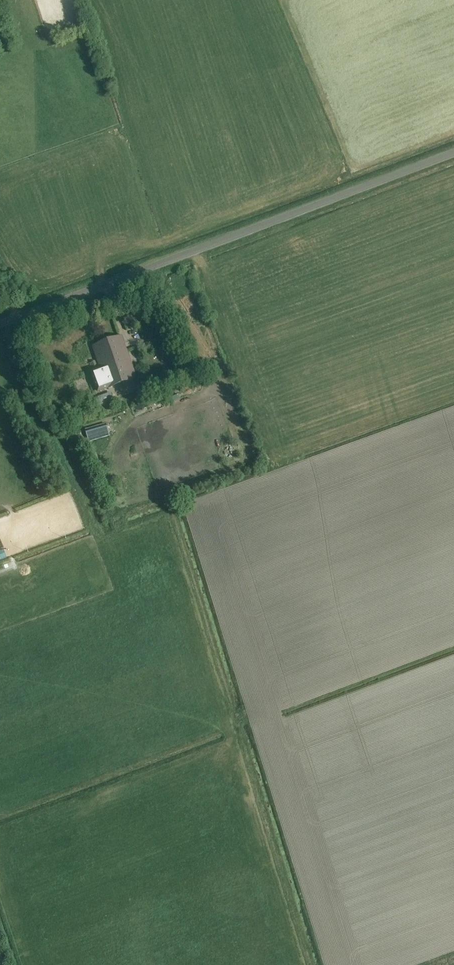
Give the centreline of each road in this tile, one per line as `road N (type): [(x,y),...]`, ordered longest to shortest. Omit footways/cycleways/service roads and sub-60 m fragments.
road 1 (unclassified): [(0,325),(453,157)]

